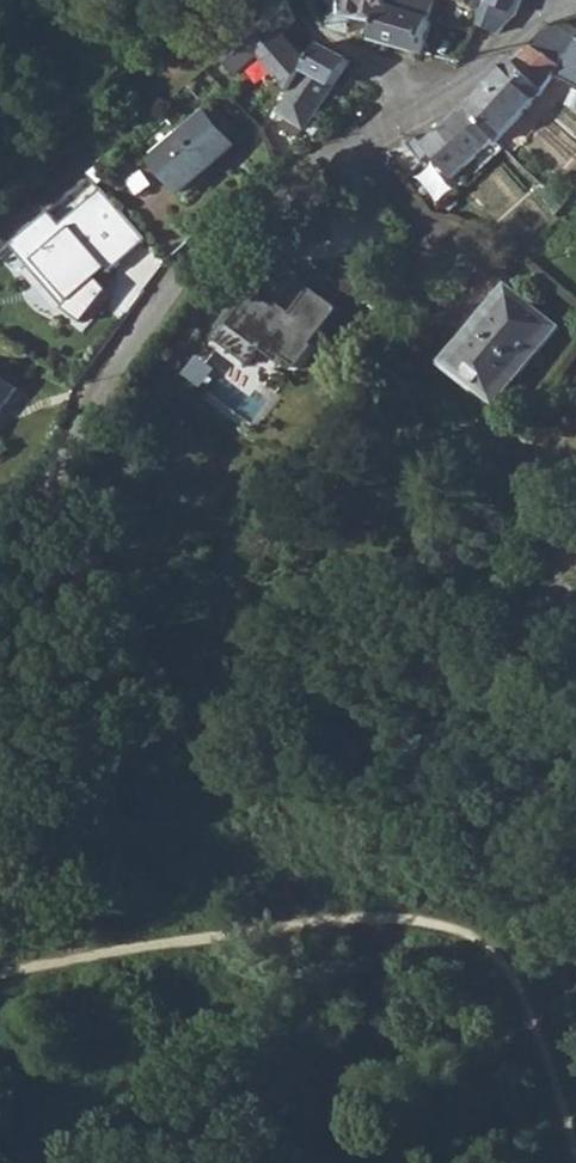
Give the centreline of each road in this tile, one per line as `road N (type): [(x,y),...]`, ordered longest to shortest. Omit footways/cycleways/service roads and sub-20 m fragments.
road 1 (track): [(575,1162),(523,993),(505,963),(449,926),(413,915),(323,918),(0,976)]
road 2 (residential): [(438,90),(207,249),(0,557)]
road 3 (residential): [(298,0),(321,39),(438,90)]
road 4 (residential): [(575,8),(531,22),(477,73),(438,90)]

